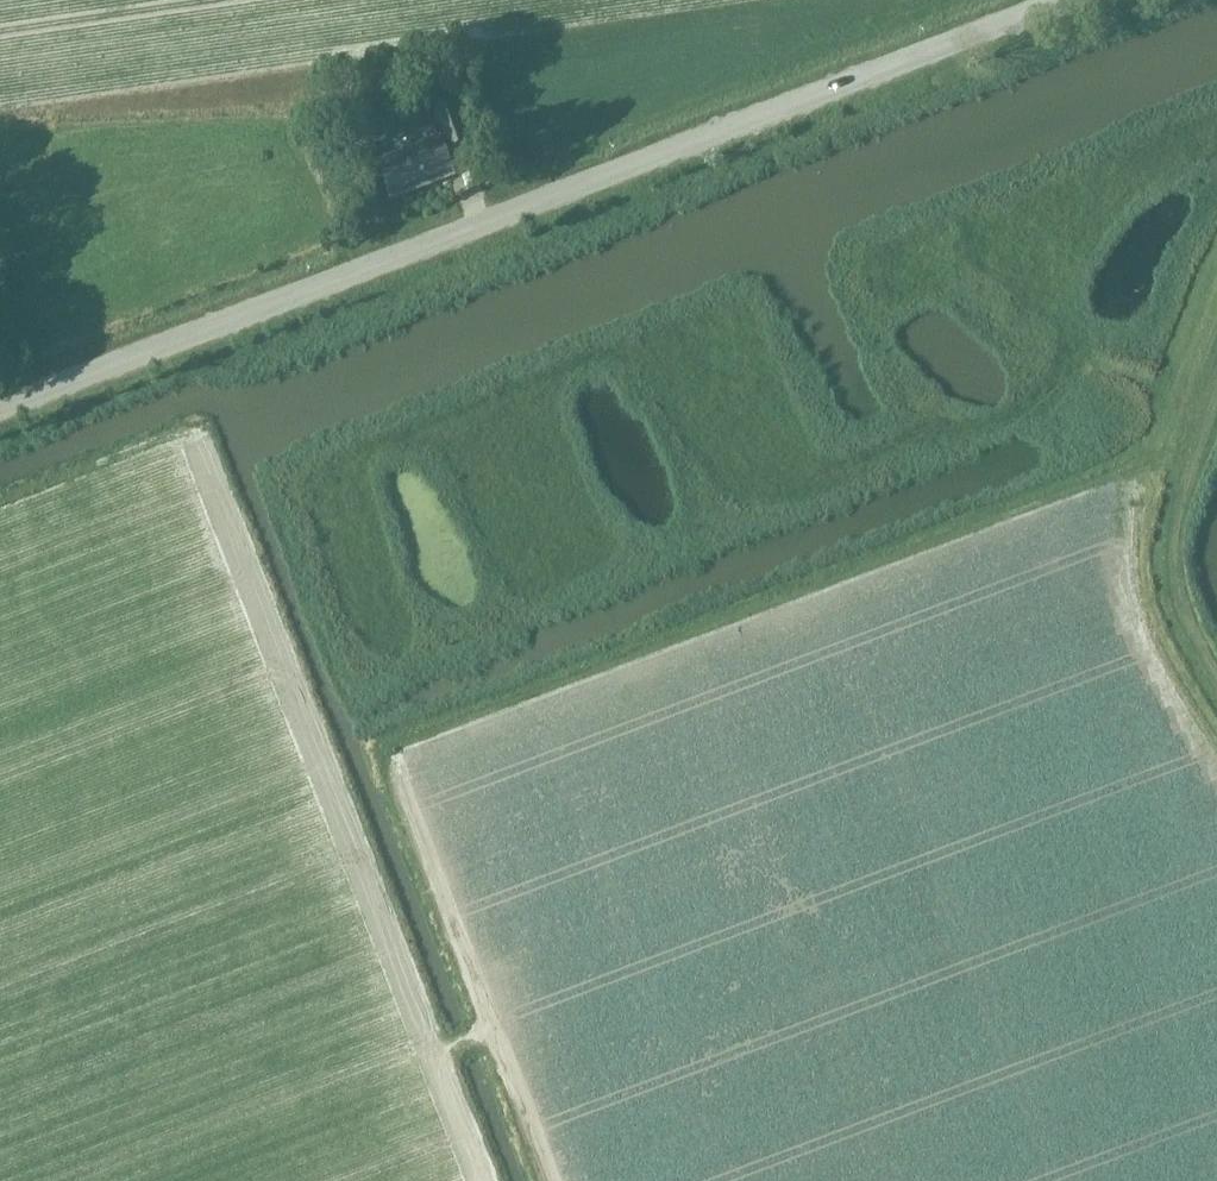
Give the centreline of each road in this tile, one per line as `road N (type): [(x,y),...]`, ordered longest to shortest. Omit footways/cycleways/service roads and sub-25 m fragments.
road 1 (unclassified): [(0,413),(1067,0)]

